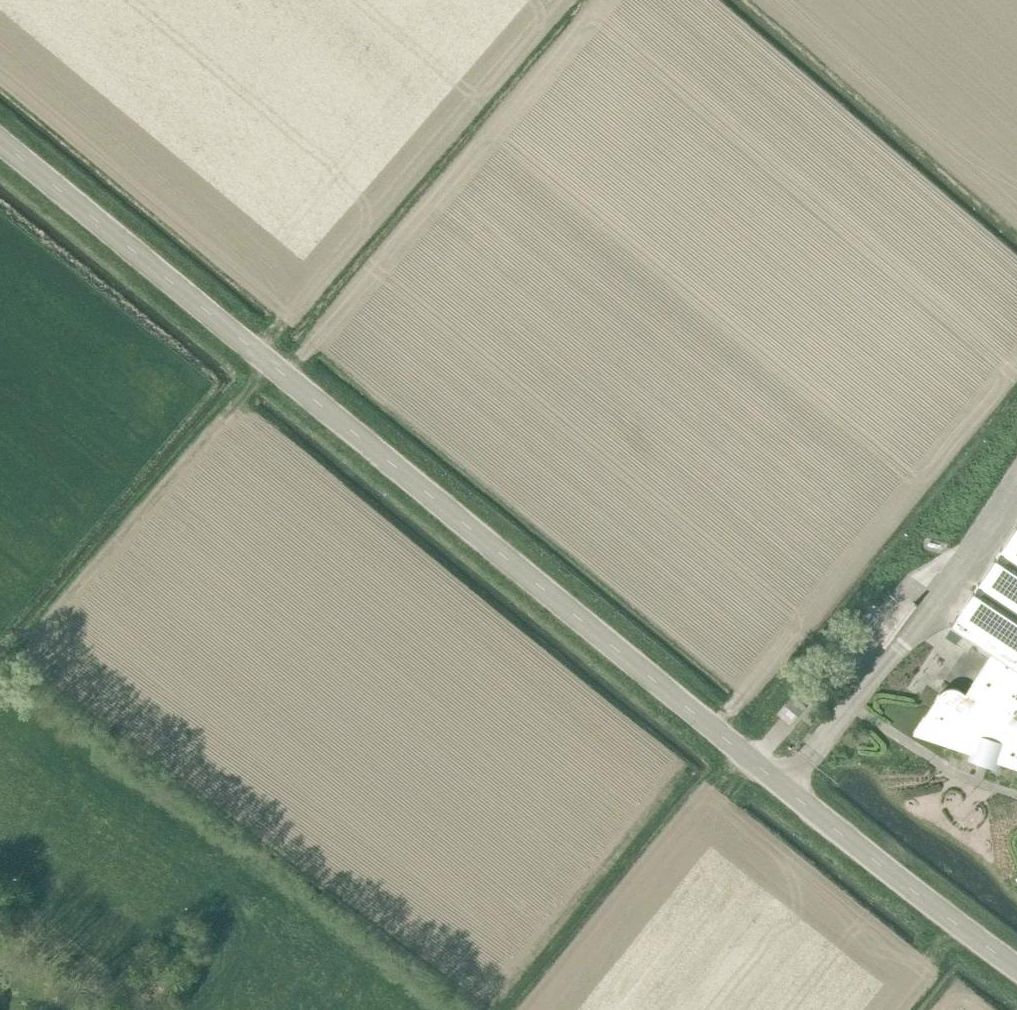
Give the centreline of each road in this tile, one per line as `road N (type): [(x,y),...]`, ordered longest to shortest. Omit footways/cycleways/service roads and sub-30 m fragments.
road 1 (tertiary): [(1016,969),(784,788),(0,141)]

